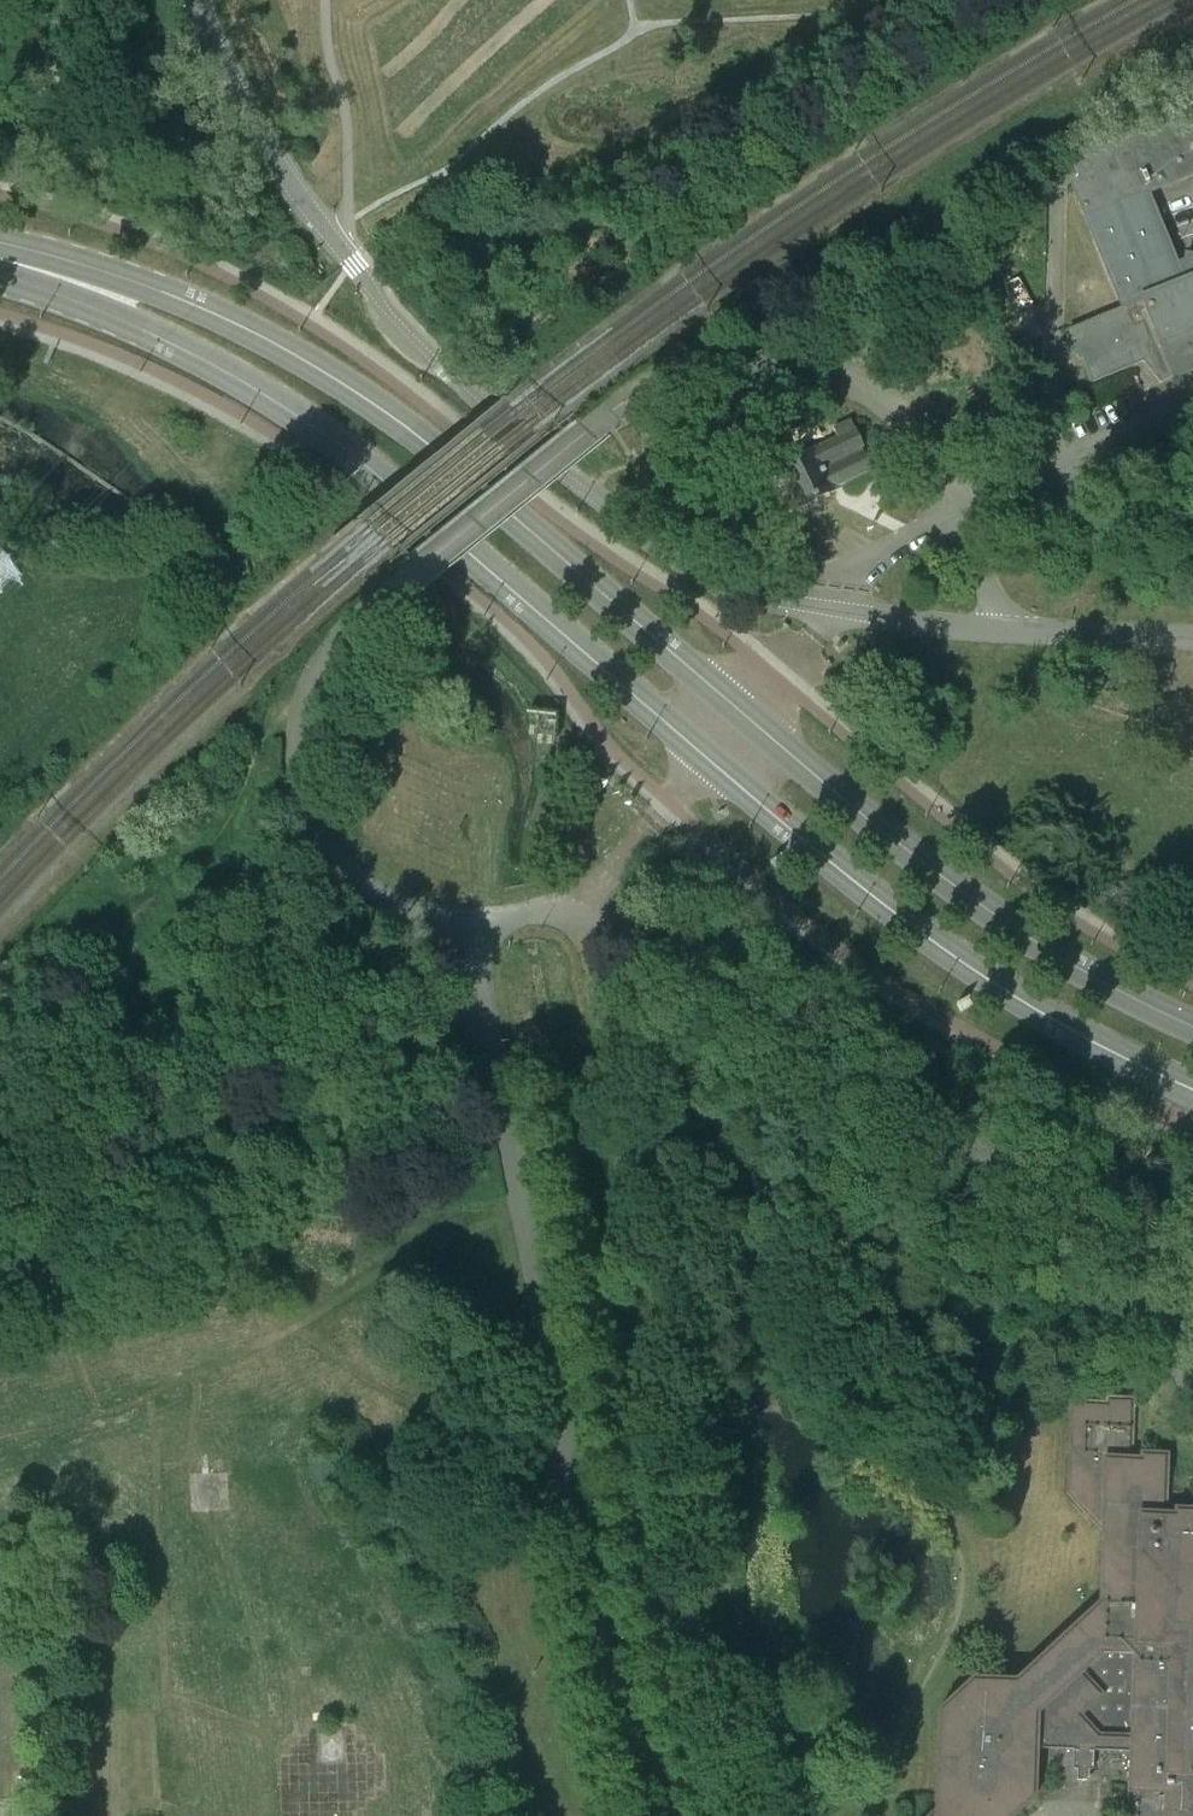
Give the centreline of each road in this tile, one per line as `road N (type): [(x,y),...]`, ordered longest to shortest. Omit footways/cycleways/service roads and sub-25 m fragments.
road 1 (primary): [(0,276),(134,325),(277,402),(508,574),(742,782),(924,929),(1143,1068),(1192,1090)]
road 2 (primary): [(1192,1028),(1055,959),(984,913),(542,536),(345,387),(206,309),(0,242)]
road 3 (track): [(746,1815),(605,1097),(608,1045),(590,983),(582,908)]
road 4 (unclassified): [(667,1815),(616,1673),(464,927)]
road 5 (residential): [(1192,1384),(1125,1256),(1096,1231),(1010,1170),(702,988),(615,922),(582,908),(464,927)]
road 6 (unclassified): [(489,413),(400,325),(313,216),(237,90),(197,0)]
road 7 (unclassified): [(464,927),(383,897),(343,866),(314,827),(297,763),(300,713),(329,652),(417,564)]
road 8 (unclassified): [(590,428),(680,372),(728,359),(800,363),(881,396),(915,435),(958,512)]
road 9 (residential): [(814,607),(722,585),(589,496),(489,413)]
road 10 (unclassified): [(958,512),(1192,402)]
road 11 (residential): [(417,564),(590,428)]
road 12 (unclassified): [(1008,629),(814,607)]
road 13 (unclassified): [(1192,638),(1008,629)]
road 14 (residential): [(814,607),(958,512)]
road 15 (residential): [(1008,629),(958,512)]

